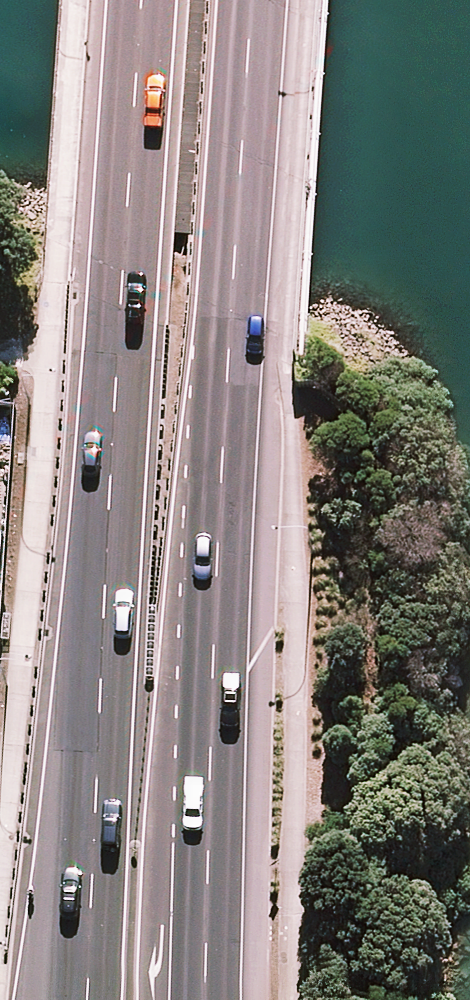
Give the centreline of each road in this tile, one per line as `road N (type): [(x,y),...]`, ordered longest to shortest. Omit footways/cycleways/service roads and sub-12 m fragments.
road 1 (trunk): [(82,999),(151,0)]
road 2 (trunk): [(263,0),(207,999)]

